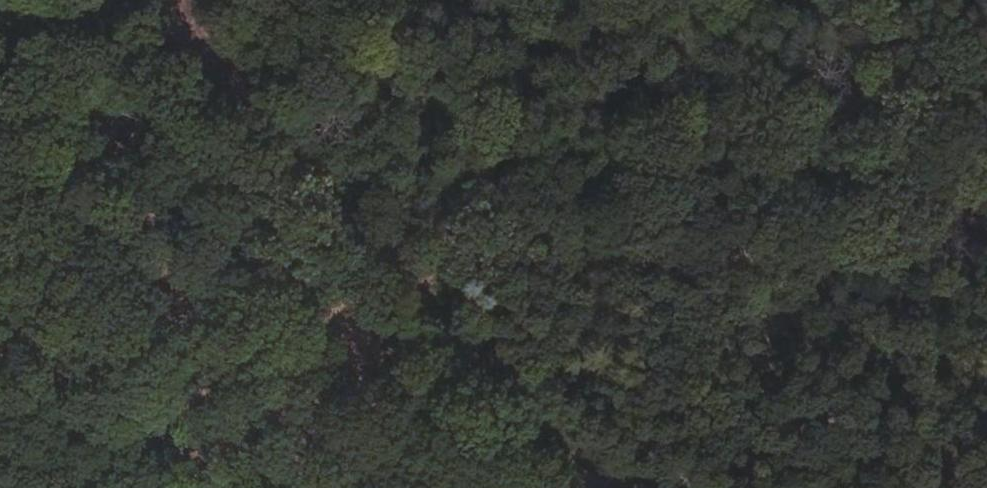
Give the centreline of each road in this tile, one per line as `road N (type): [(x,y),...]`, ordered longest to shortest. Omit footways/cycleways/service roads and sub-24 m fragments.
road 1 (track): [(392,269),(986,247)]
road 2 (unclassified): [(155,0),(392,269)]
road 3 (track): [(392,269),(551,448),(602,487)]

